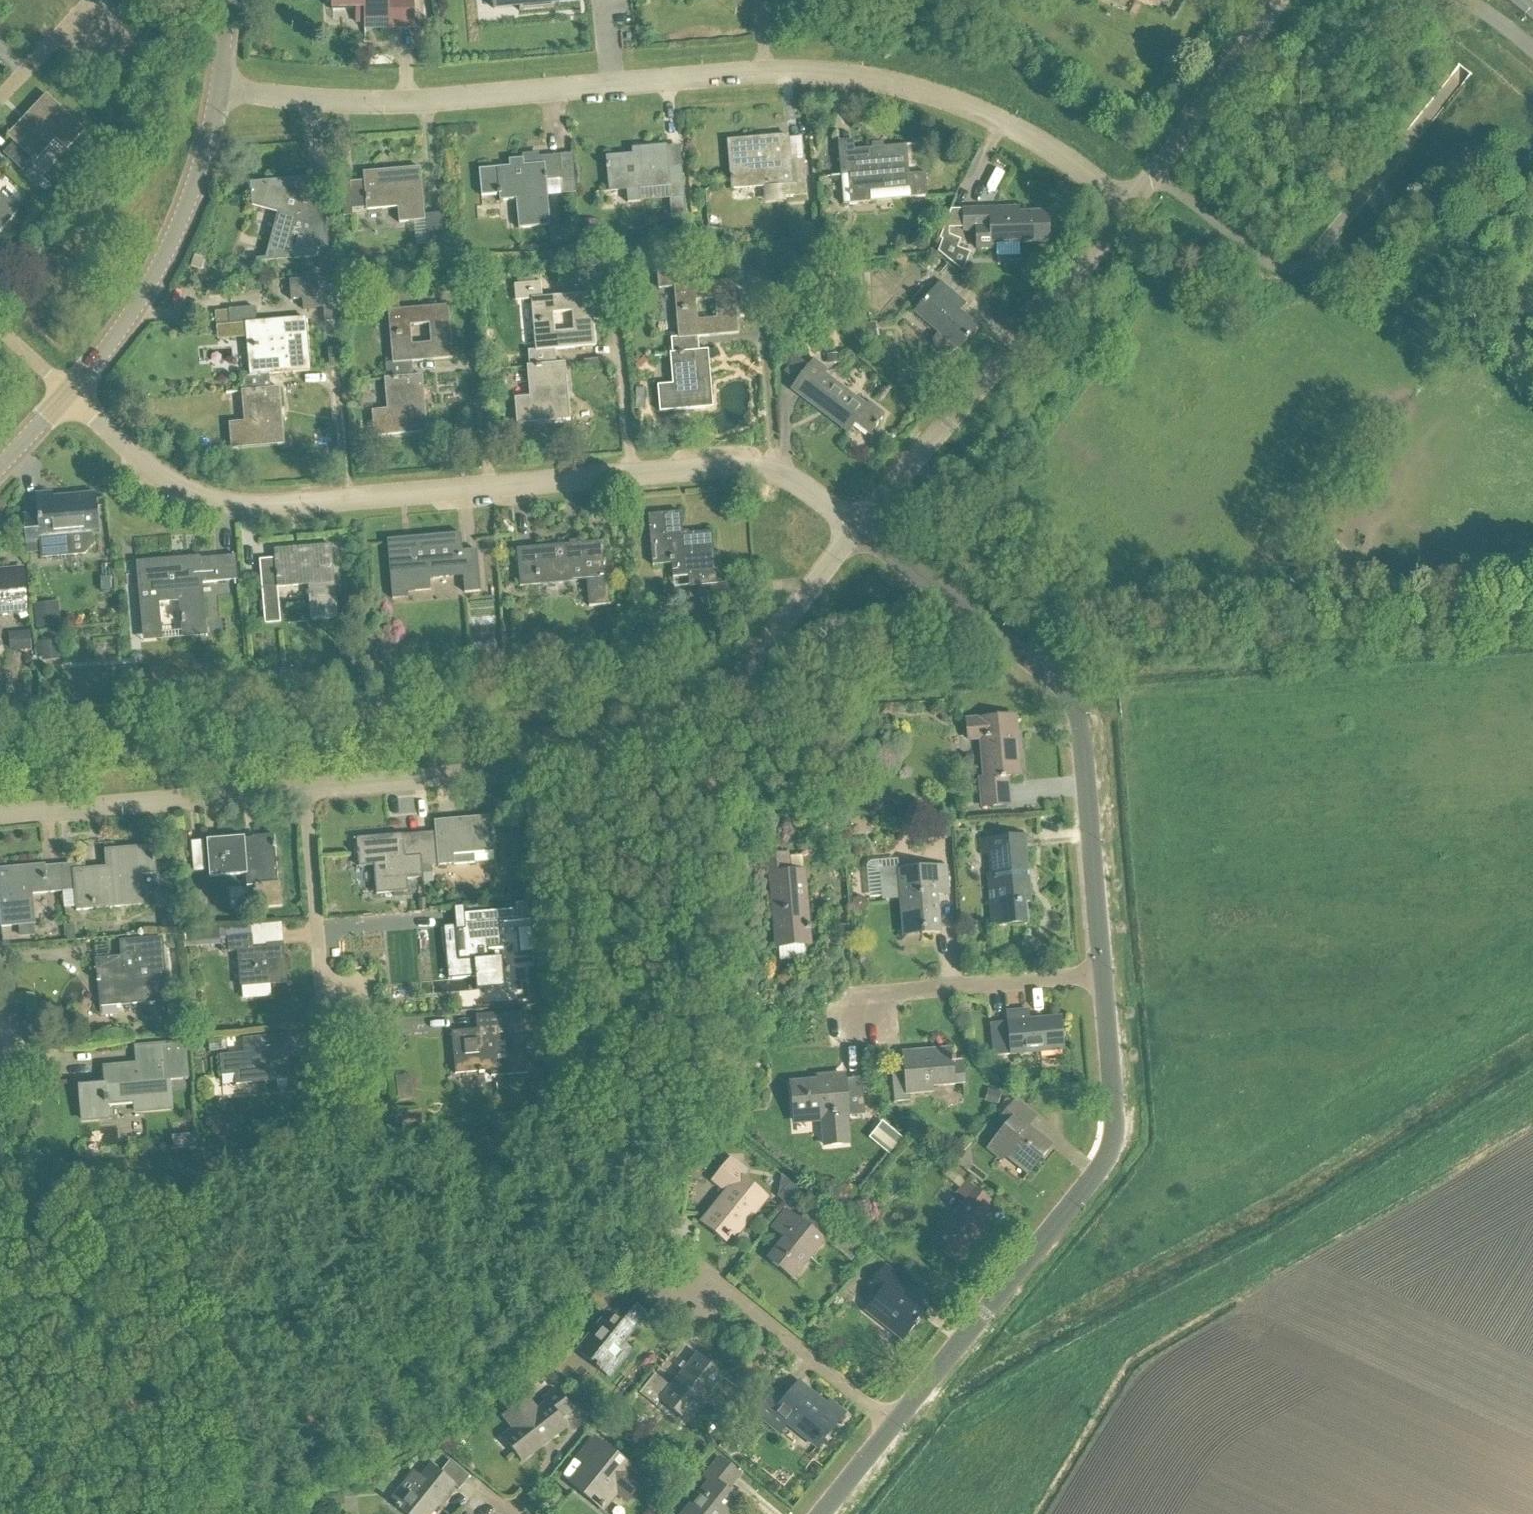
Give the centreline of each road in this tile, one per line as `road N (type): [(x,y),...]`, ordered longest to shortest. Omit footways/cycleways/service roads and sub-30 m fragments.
road 1 (residential): [(1131,208),(1011,128),(898,85),(822,72),(379,102),(219,90)]
road 2 (residential): [(857,529),(791,478),(753,467),(221,503),(147,464),(69,394)]
road 3 (residential): [(857,529),(761,652),(704,702),(636,741),(546,767),(306,789)]
road 4 (unclassified): [(1102,974),(1086,756),(1072,706),(857,529)]
road 5 (unclassified): [(892,1423),(1107,1161),(1116,1127),(1102,974)]
road 6 (unclassified): [(1131,208),(857,529)]
road 7 (unclassified): [(219,90),(198,173),(162,263),(69,394)]
road 8 (residential): [(306,789),(0,816)]
road 9 (residential): [(892,1423),(685,1258)]
road 10 (residential): [(1102,974),(844,1002)]
road 11 (unclassified): [(1277,0),(1131,208)]
road 12 (residential): [(306,789),(322,994)]

